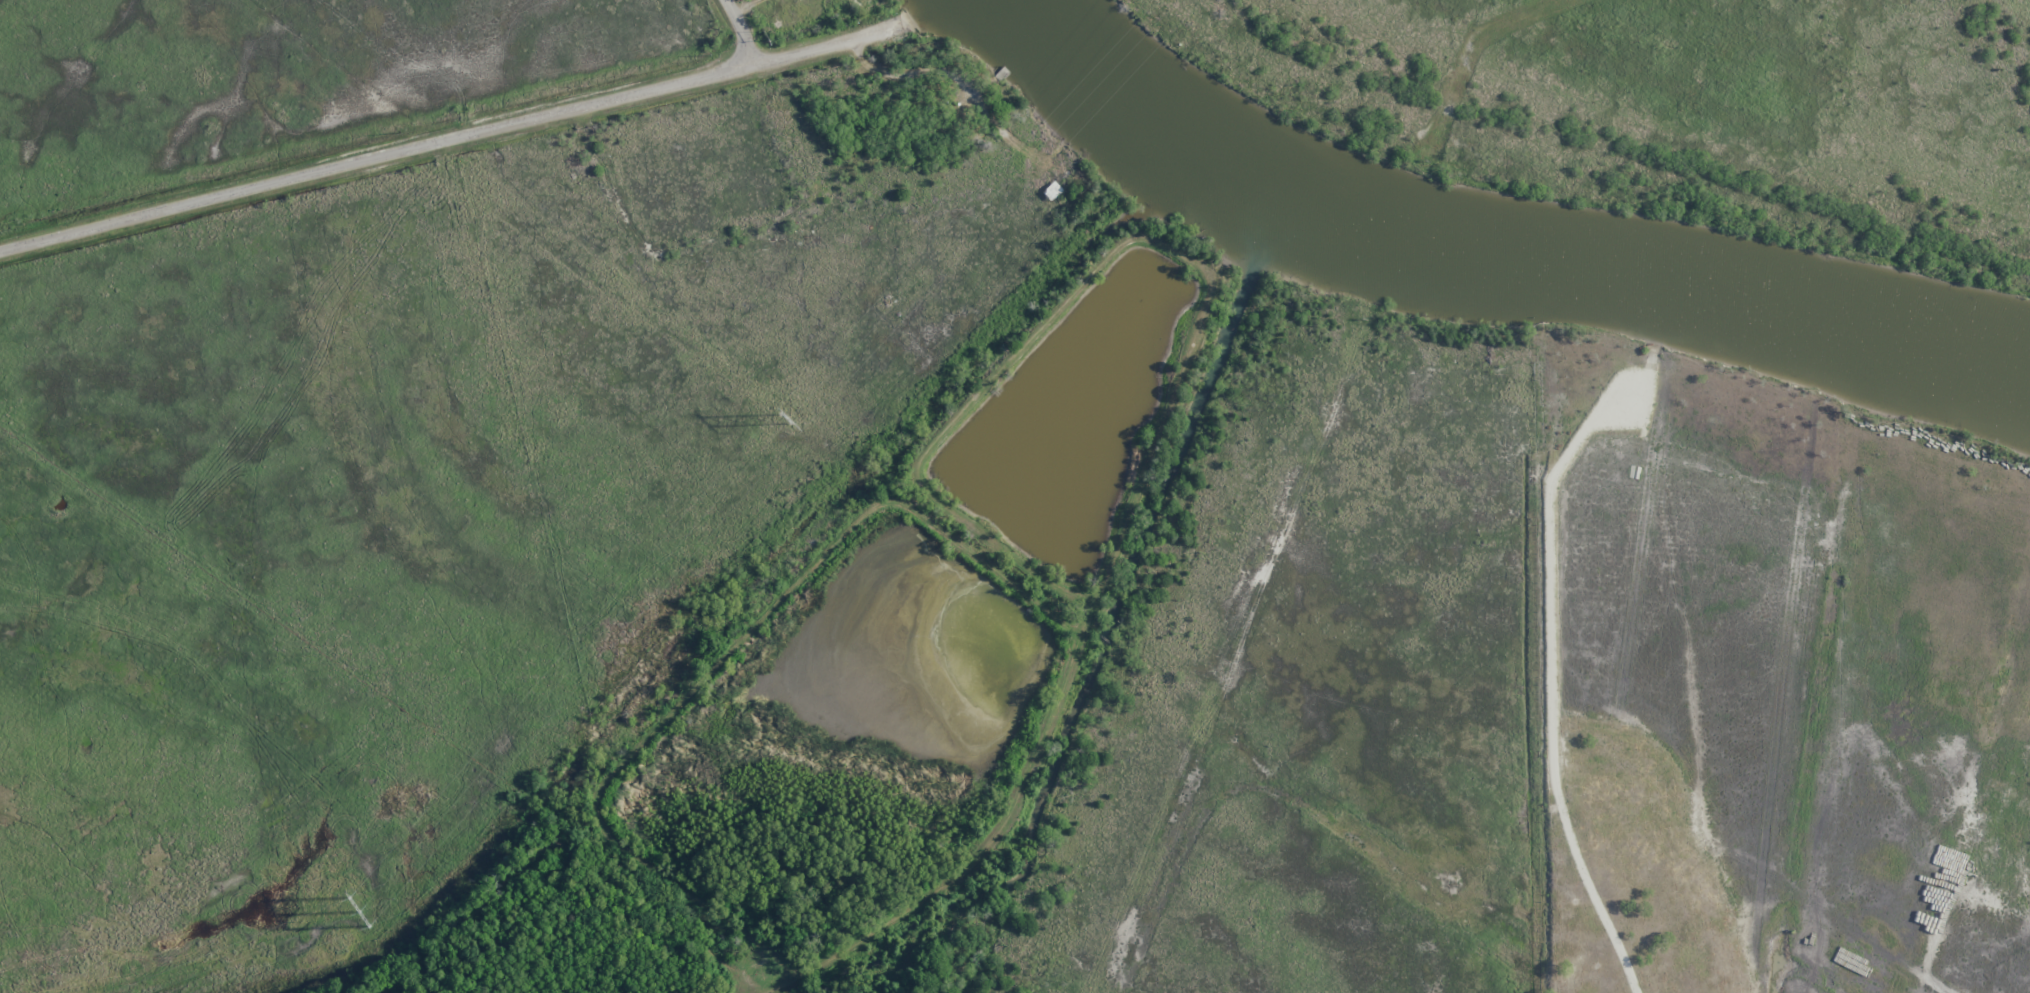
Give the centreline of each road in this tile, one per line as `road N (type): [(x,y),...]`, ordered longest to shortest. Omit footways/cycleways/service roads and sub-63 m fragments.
road 1 (residential): [(911,23),(0,249)]

